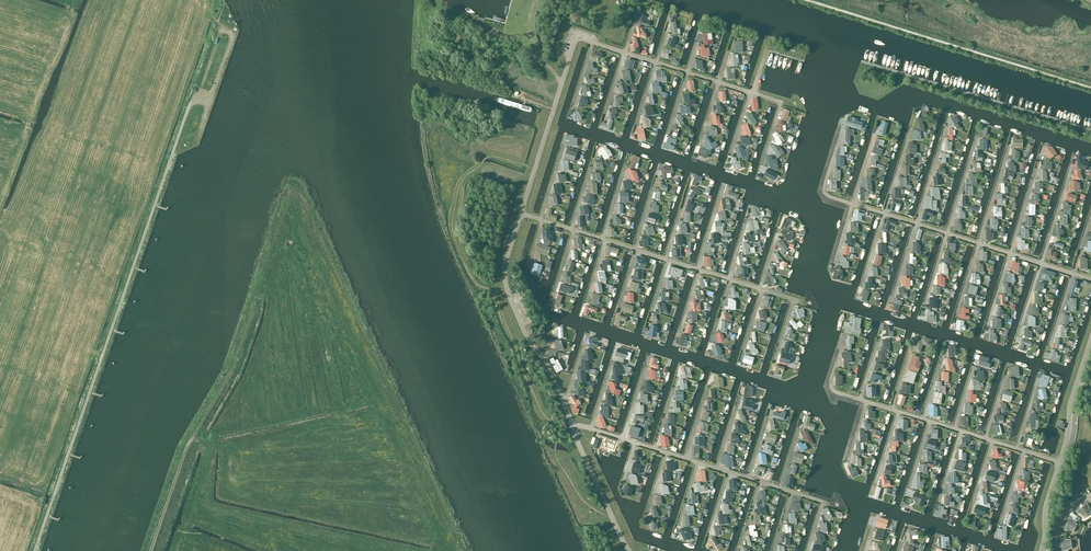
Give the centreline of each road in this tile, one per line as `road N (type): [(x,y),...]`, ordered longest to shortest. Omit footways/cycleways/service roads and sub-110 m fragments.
road 1 (unclassified): [(191,102),(34,550)]
road 2 (residential): [(802,301),(521,214)]
road 3 (track): [(150,550),(184,449),(244,335),(255,283)]
road 4 (residential): [(824,193),(1090,280)]
road 5 (residential): [(823,502),(572,425)]
road 6 (residential): [(1059,462),(832,388)]
road 7 (residential): [(572,425),(507,291),(505,262),(521,214)]
road 8 (residential): [(780,102),(574,43)]
road 9 (residential): [(521,214),(574,43)]
road 10 (residential): [(629,550),(572,425)]

